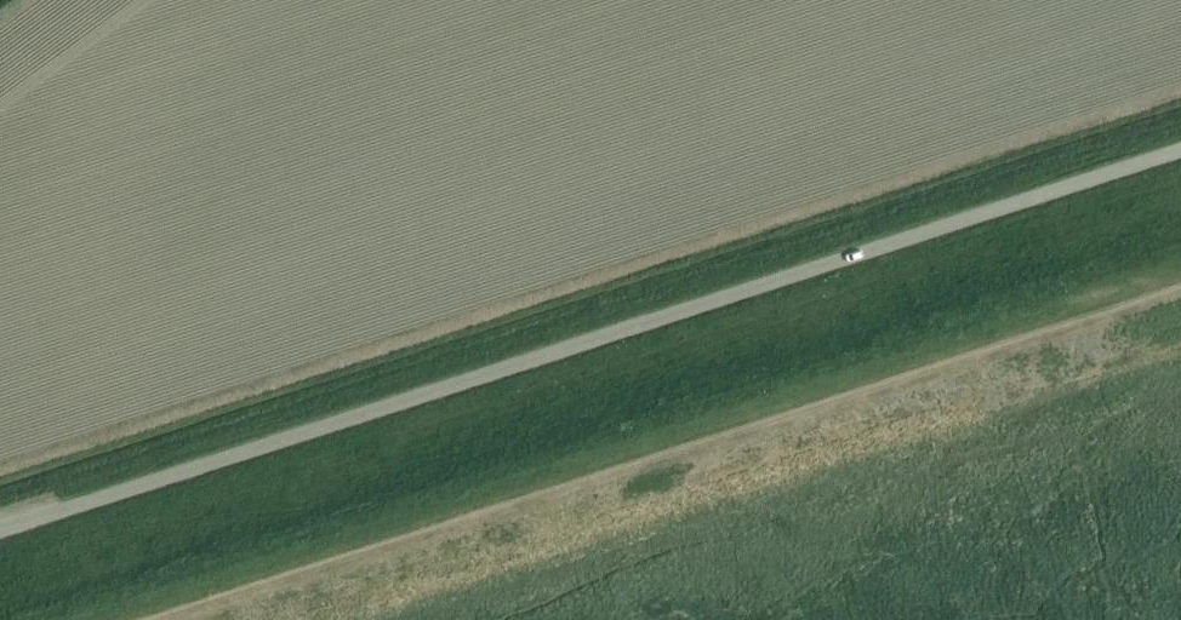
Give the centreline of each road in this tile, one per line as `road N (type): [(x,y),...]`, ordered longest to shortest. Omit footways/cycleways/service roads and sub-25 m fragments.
road 1 (unclassified): [(0,528),(1180,148)]
road 2 (track): [(1180,296),(182,619)]

